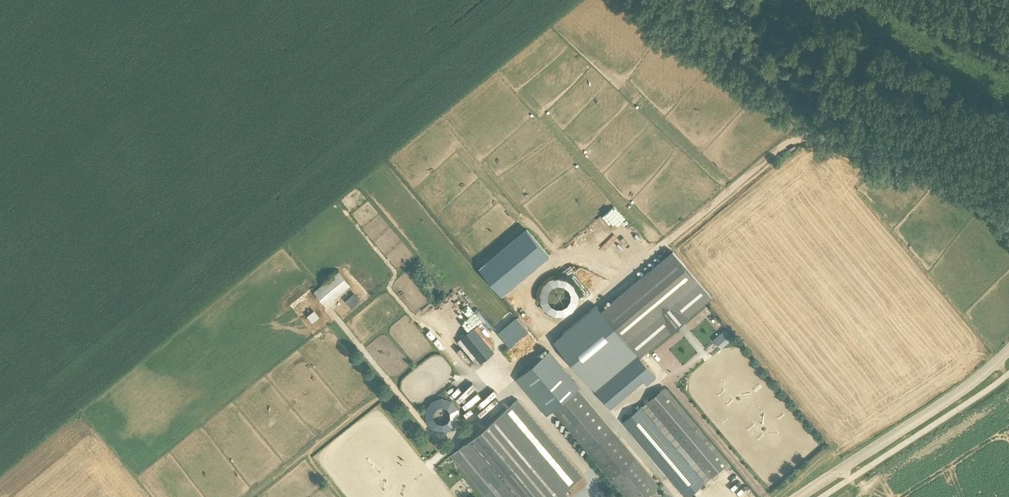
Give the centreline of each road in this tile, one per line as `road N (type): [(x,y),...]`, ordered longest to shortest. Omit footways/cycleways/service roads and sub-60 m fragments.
road 1 (unclassified): [(668,241),(801,140),(822,140),(954,188),(1008,237)]
road 2 (tertiary): [(797,496),(1008,348)]
road 3 (track): [(633,0),(822,140)]

